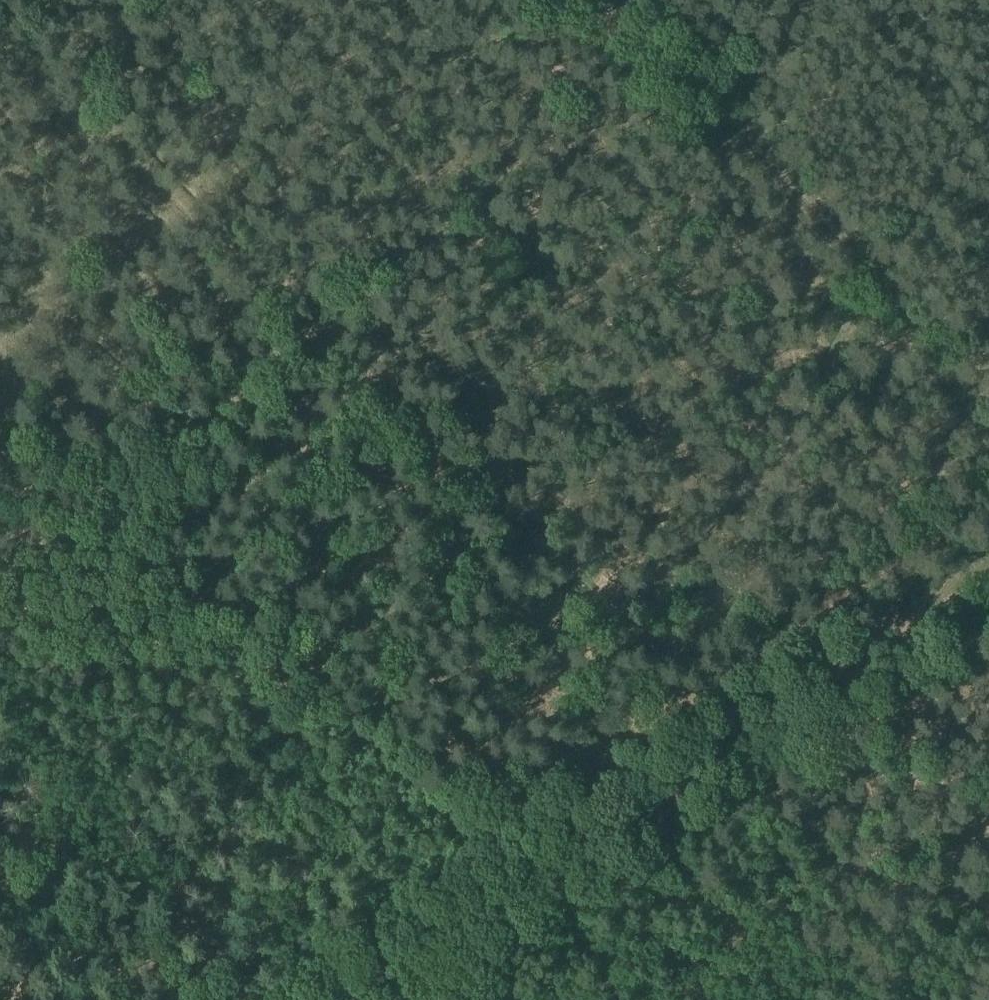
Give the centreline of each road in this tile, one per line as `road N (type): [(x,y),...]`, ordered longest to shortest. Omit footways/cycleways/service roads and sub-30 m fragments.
road 1 (track): [(419,944),(988,563)]
road 2 (track): [(873,276),(615,0)]
road 3 (track): [(873,276),(988,443)]

